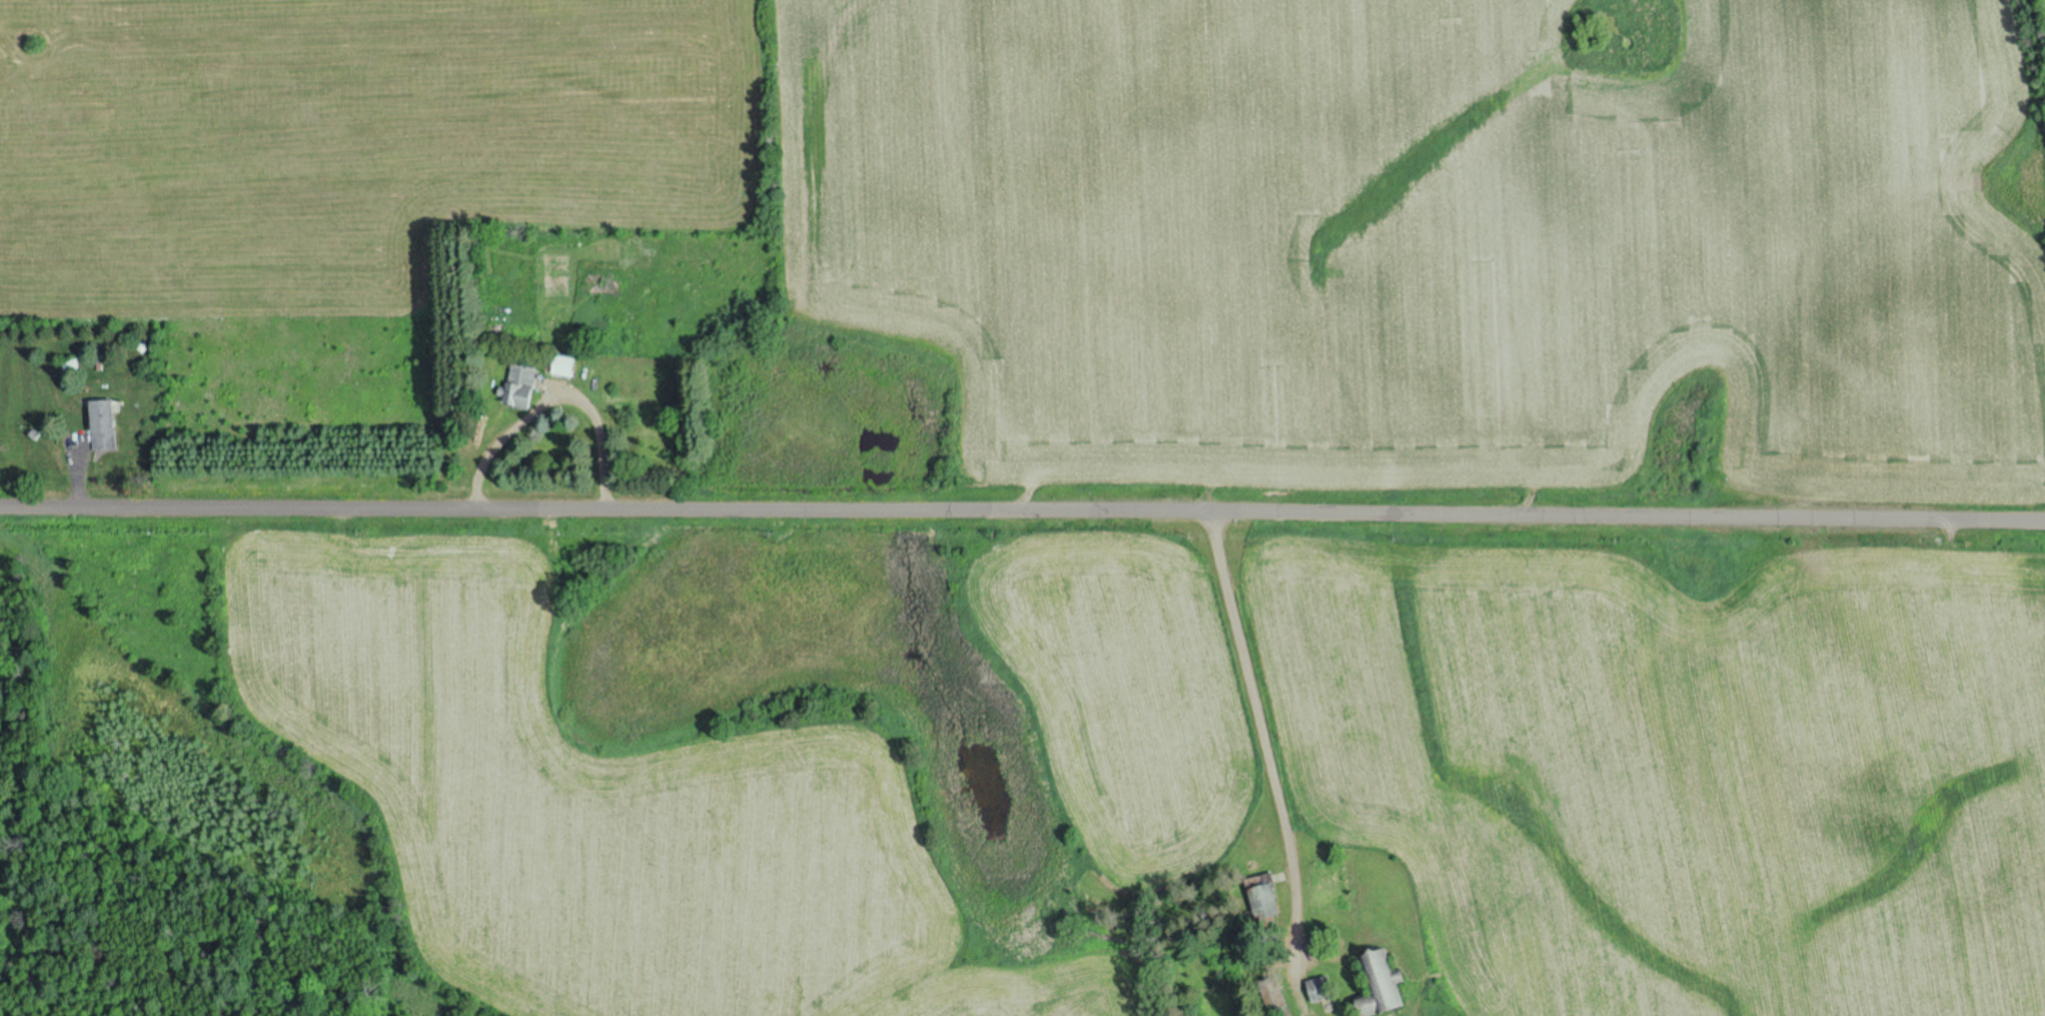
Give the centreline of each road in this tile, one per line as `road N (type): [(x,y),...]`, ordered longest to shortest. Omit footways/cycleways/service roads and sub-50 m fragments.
road 1 (residential): [(2044,517),(0,508)]

